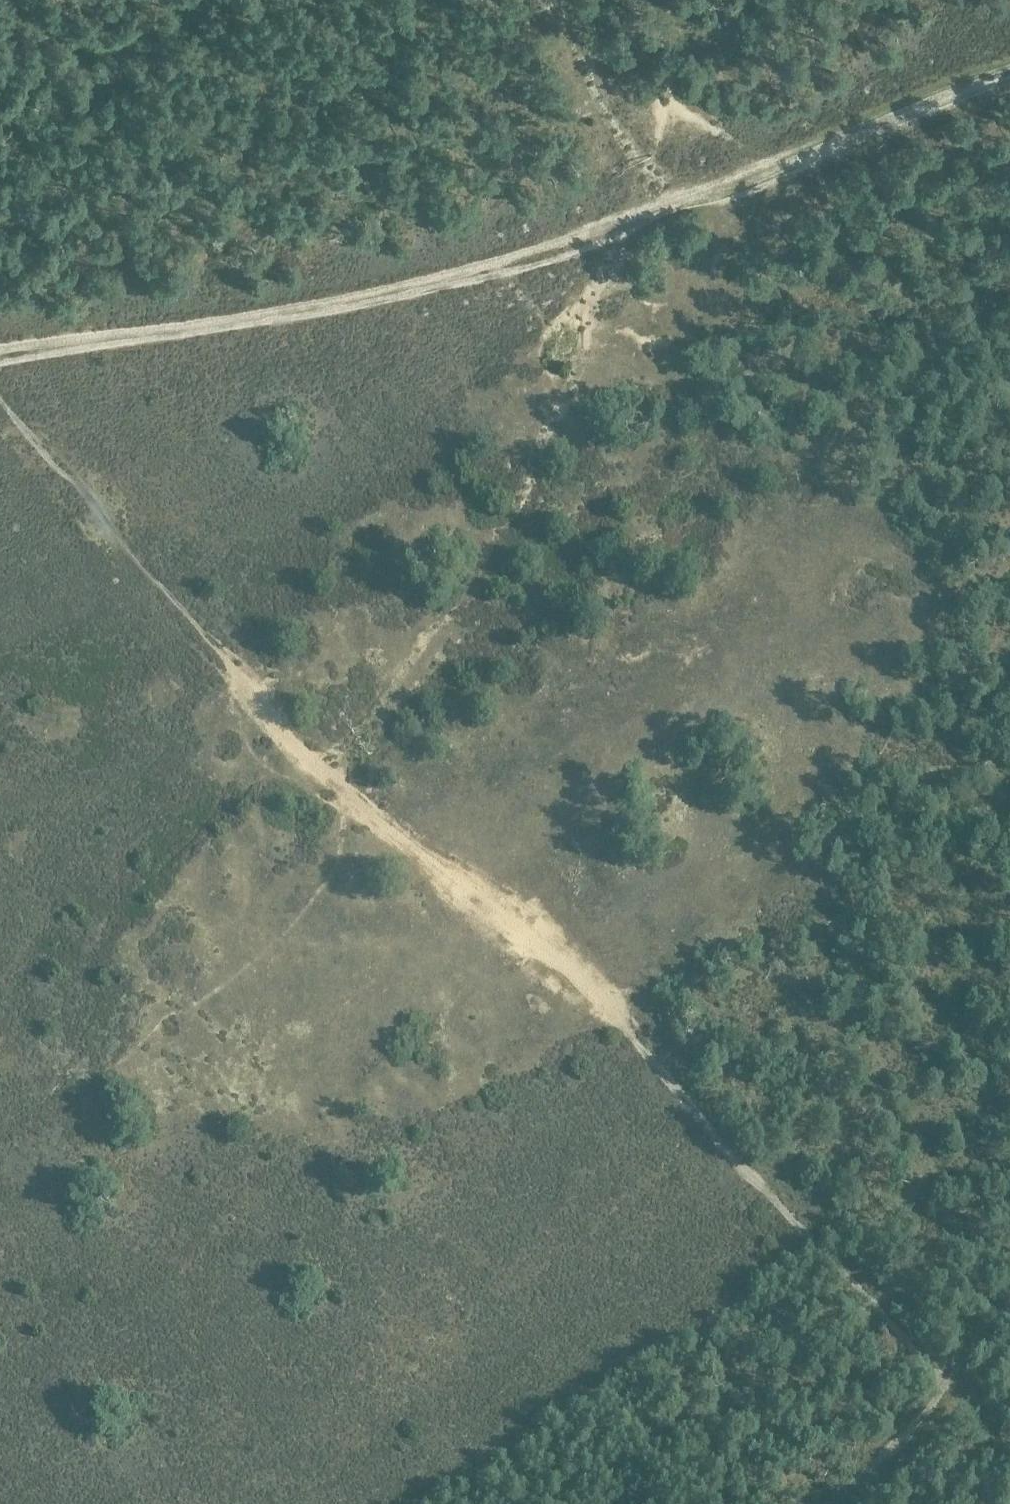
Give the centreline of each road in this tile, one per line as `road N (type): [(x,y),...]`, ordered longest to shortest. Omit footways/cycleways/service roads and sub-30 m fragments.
road 1 (track): [(1009,69),(656,213),(516,258),(331,304),(0,351)]
road 2 (track): [(1009,1301),(925,1410),(832,1503)]

